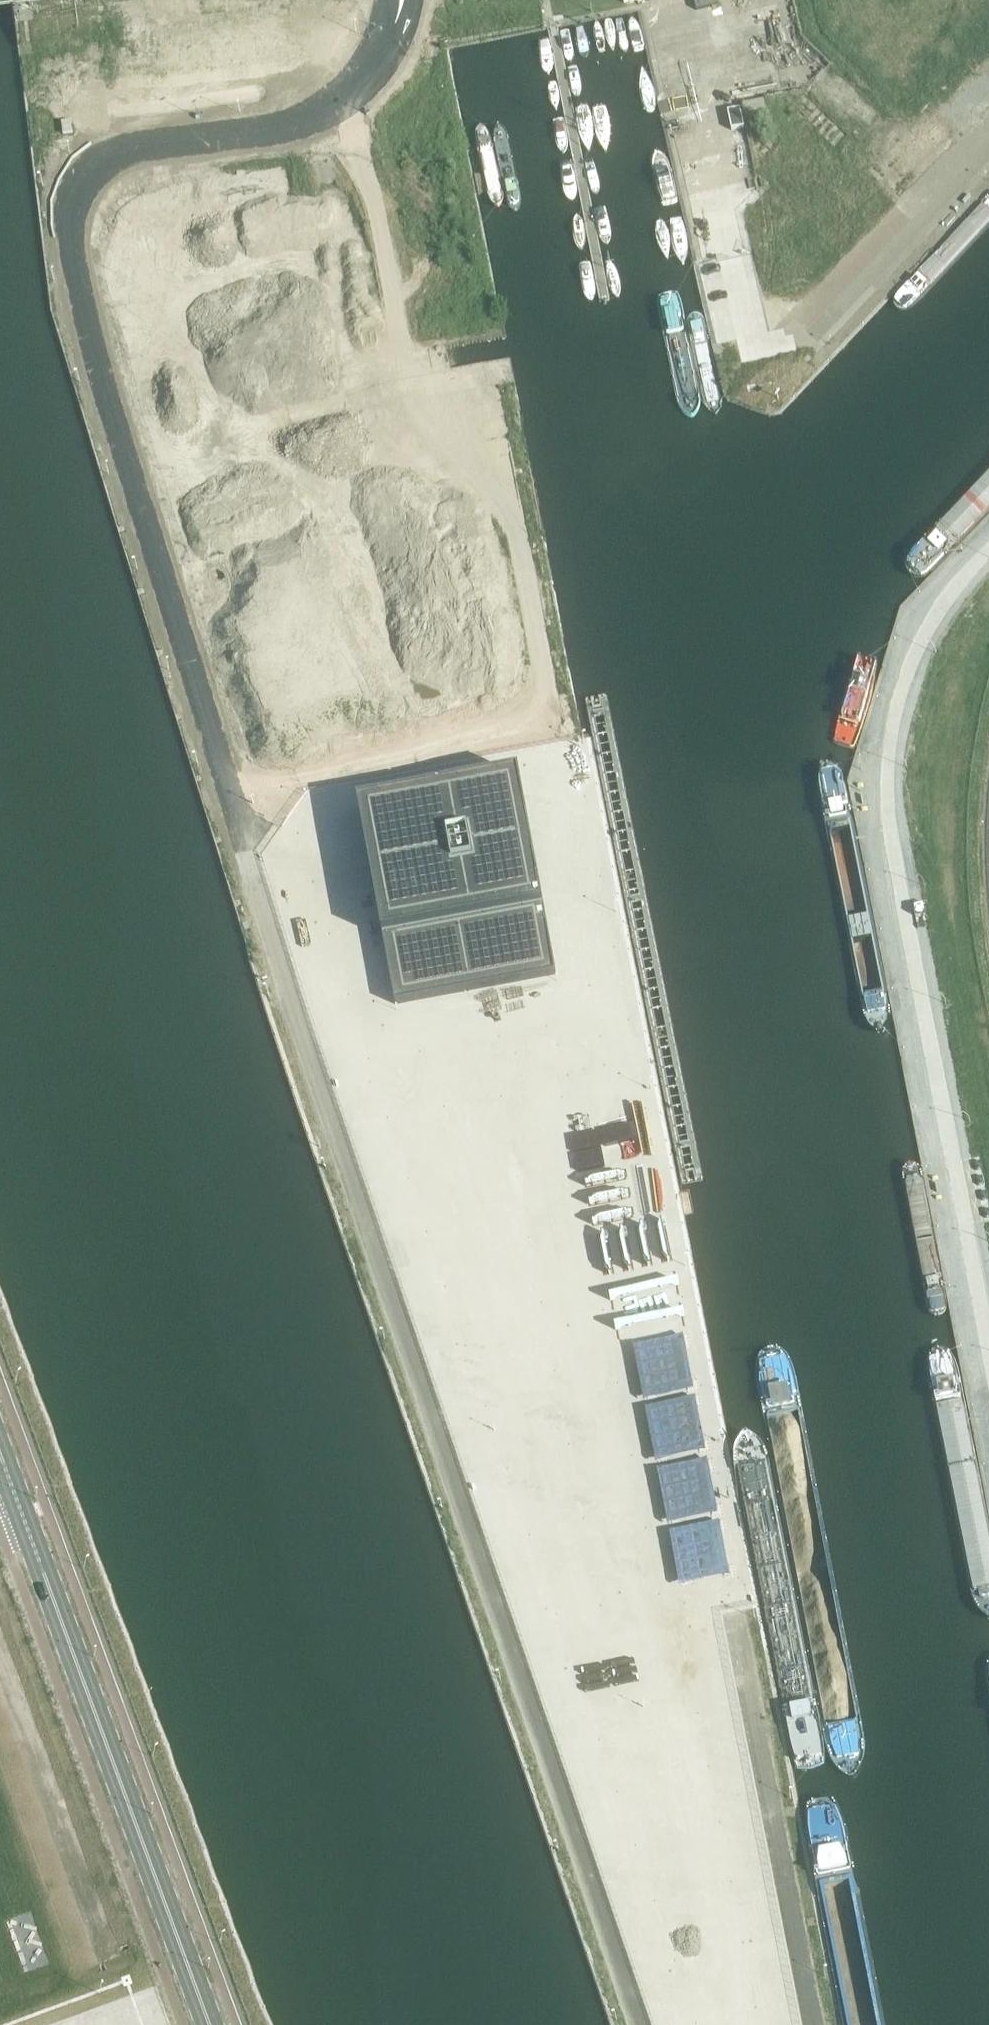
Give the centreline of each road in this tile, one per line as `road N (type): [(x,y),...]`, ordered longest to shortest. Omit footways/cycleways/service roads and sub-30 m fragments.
road 1 (residential): [(647,2024),(299,1007),(63,238),(74,191),(127,148),(346,112),(377,86),(395,33)]
road 2 (unclassified): [(988,1358),(884,800),(883,716),(898,658),(988,559)]
road 3 (secondary): [(0,1446),(212,2024)]
road 4 (unclassified): [(751,408),(988,144)]

